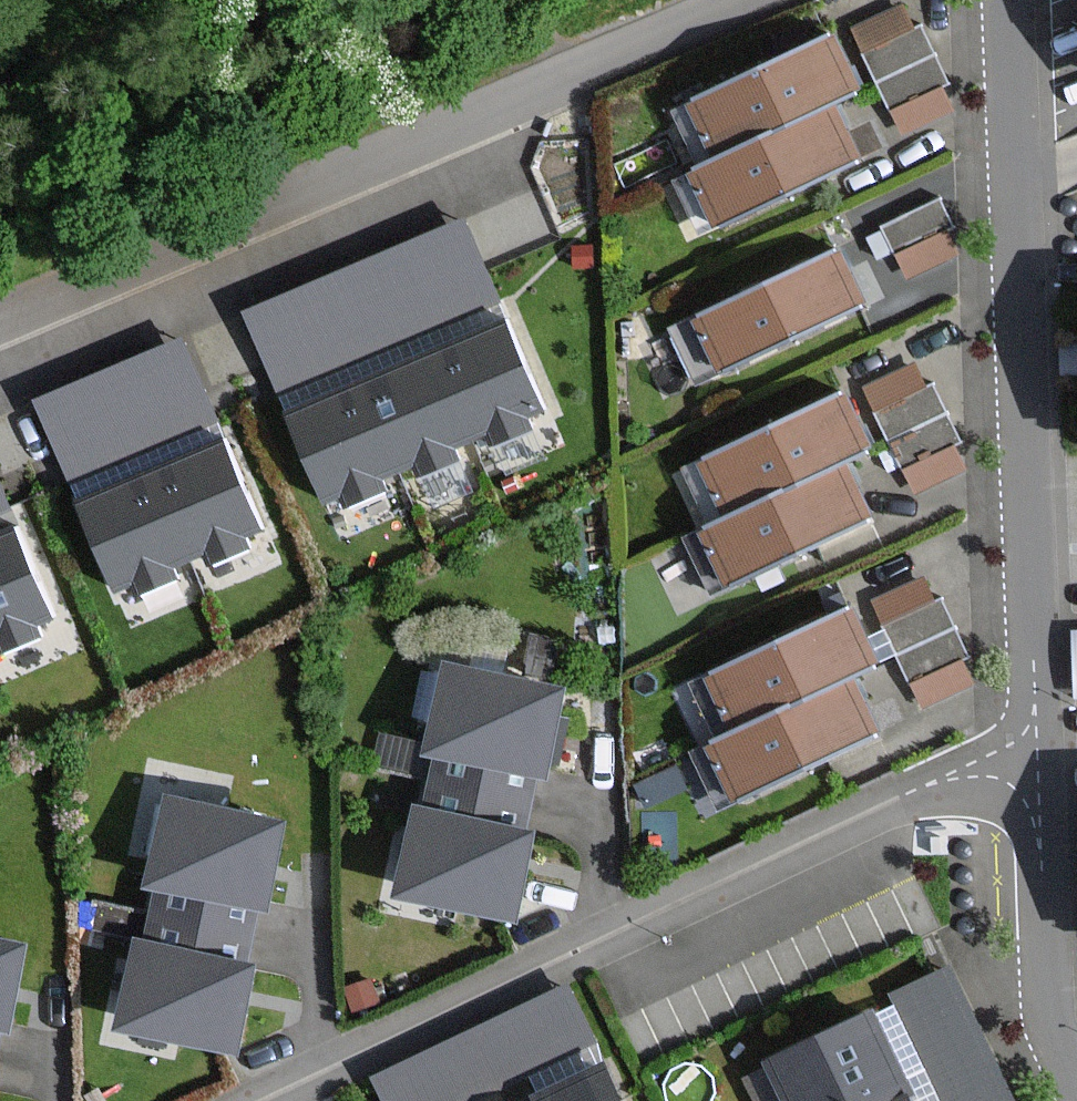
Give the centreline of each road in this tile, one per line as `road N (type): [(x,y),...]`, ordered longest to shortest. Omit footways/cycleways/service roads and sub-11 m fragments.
road 1 (residential): [(1034,739),(823,849),(276,1100)]
road 2 (residential): [(752,0),(0,321)]
road 3 (residential): [(1012,0),(1034,739)]
road 4 (residential): [(1034,739),(1050,1005),(1076,1079)]

